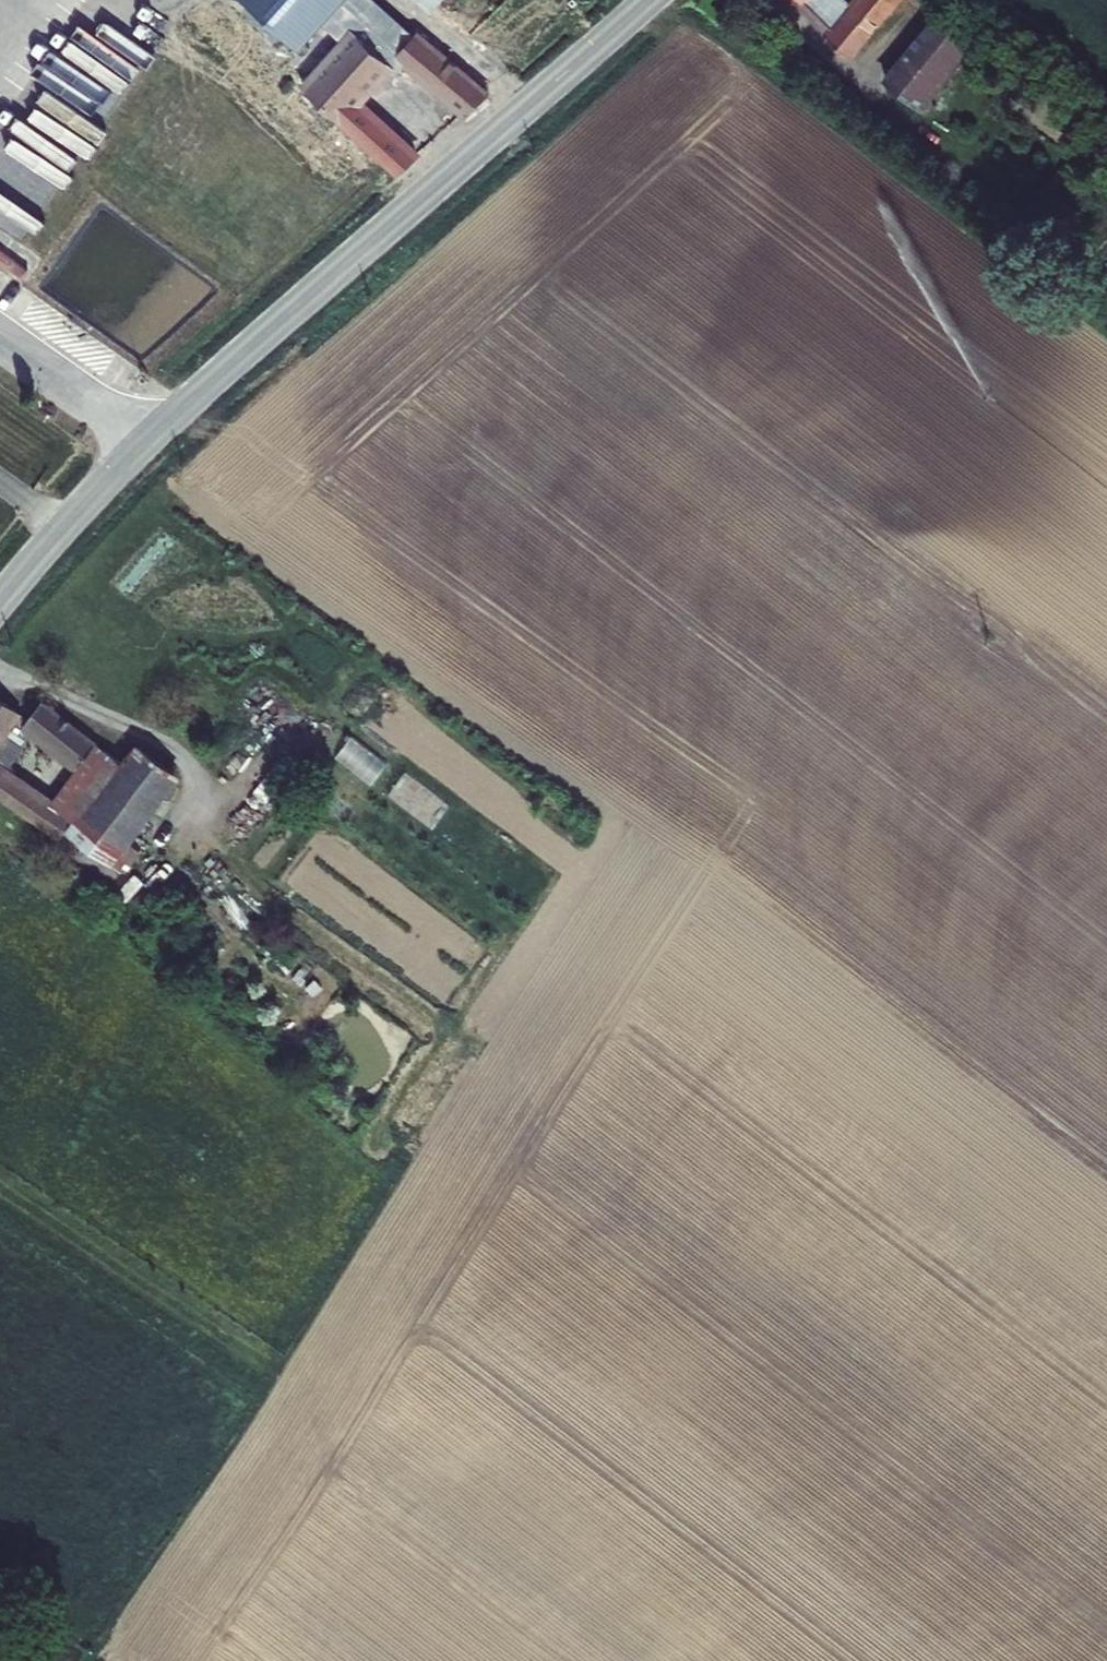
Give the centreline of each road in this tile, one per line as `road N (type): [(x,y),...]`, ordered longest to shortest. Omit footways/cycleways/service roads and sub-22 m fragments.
road 1 (secondary): [(0,602),(135,450),(646,0)]

